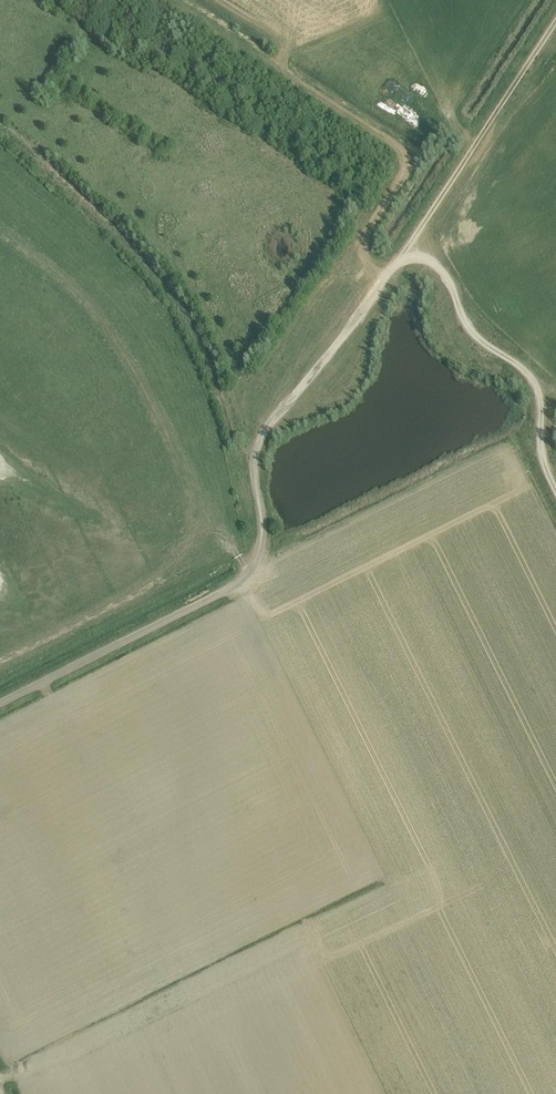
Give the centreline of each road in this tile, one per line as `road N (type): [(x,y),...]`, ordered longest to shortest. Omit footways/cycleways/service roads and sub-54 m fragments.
road 1 (track): [(409,249),(260,437),(252,455),(260,559),(242,582)]
road 2 (track): [(275,61),(410,154),(364,237),(366,265),(384,279)]
road 3 (track): [(555,491),(542,460),(530,374),(477,338),(452,282),(409,249)]
road 4 (unclassified): [(0,703),(242,582)]
road 5 (track): [(555,25),(409,249)]

